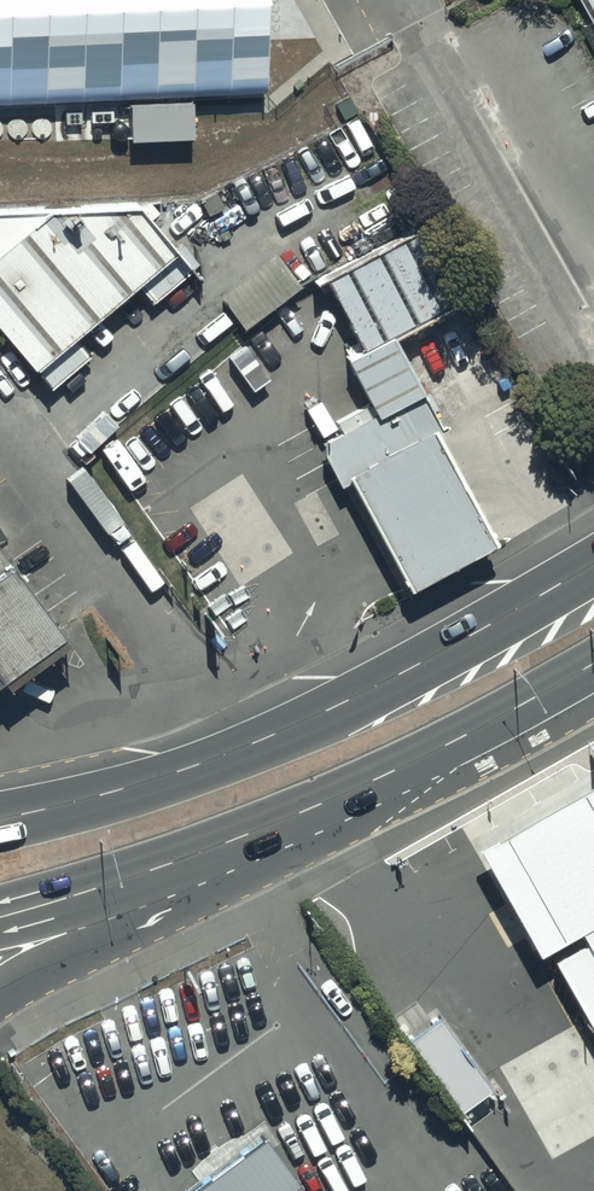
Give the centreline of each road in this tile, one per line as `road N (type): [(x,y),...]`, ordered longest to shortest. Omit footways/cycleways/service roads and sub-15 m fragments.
road 1 (primary): [(0,821),(138,786),(295,728),(593,566)]
road 2 (primary): [(593,663),(470,732),(246,836)]
road 3 (primary): [(246,836),(153,916),(0,992)]
road 4 (primary): [(246,836),(0,919)]

